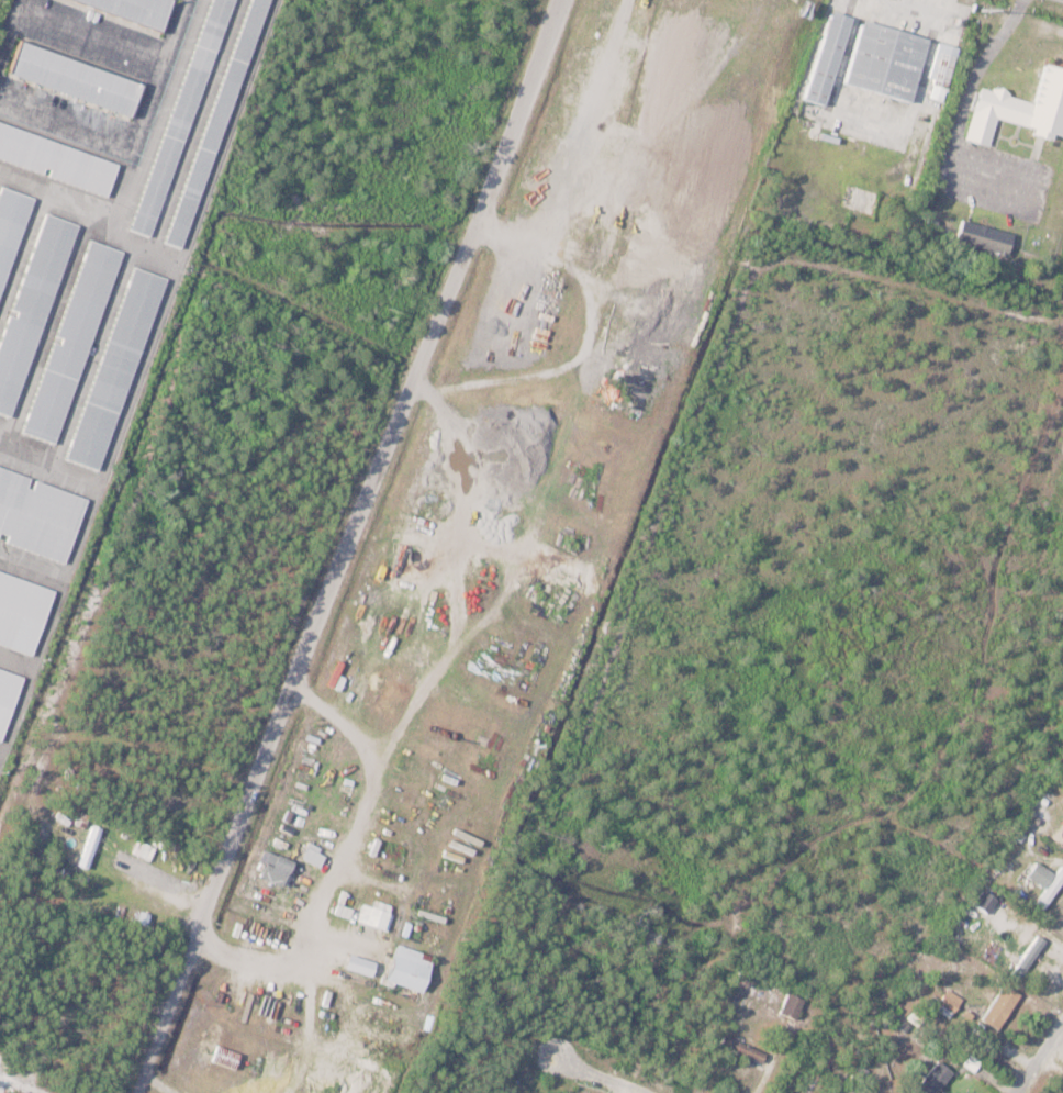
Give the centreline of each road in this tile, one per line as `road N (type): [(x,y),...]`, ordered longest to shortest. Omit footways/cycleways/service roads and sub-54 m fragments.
road 1 (residential): [(561,0),(139,1092)]

